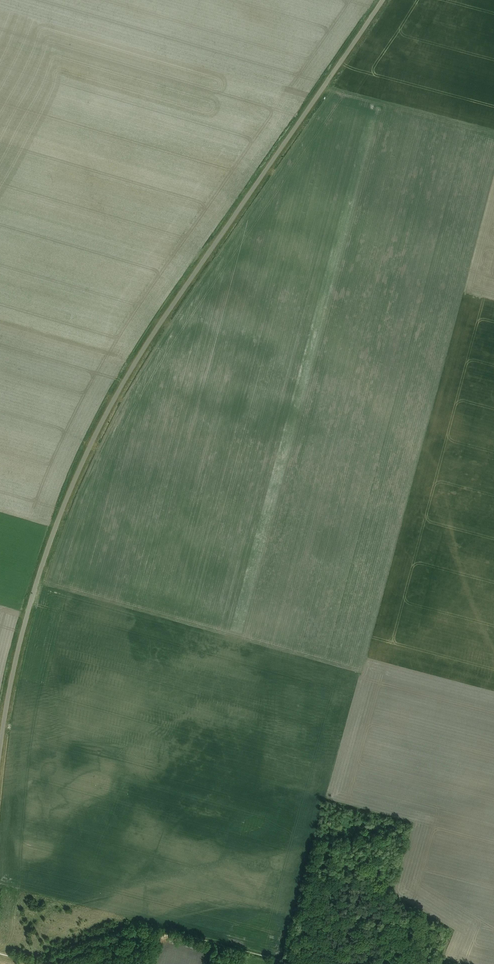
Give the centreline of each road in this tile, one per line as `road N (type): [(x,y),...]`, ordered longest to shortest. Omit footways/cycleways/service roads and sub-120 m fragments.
road 1 (unclassified): [(0,747),(40,563),(92,438),(377,0)]

